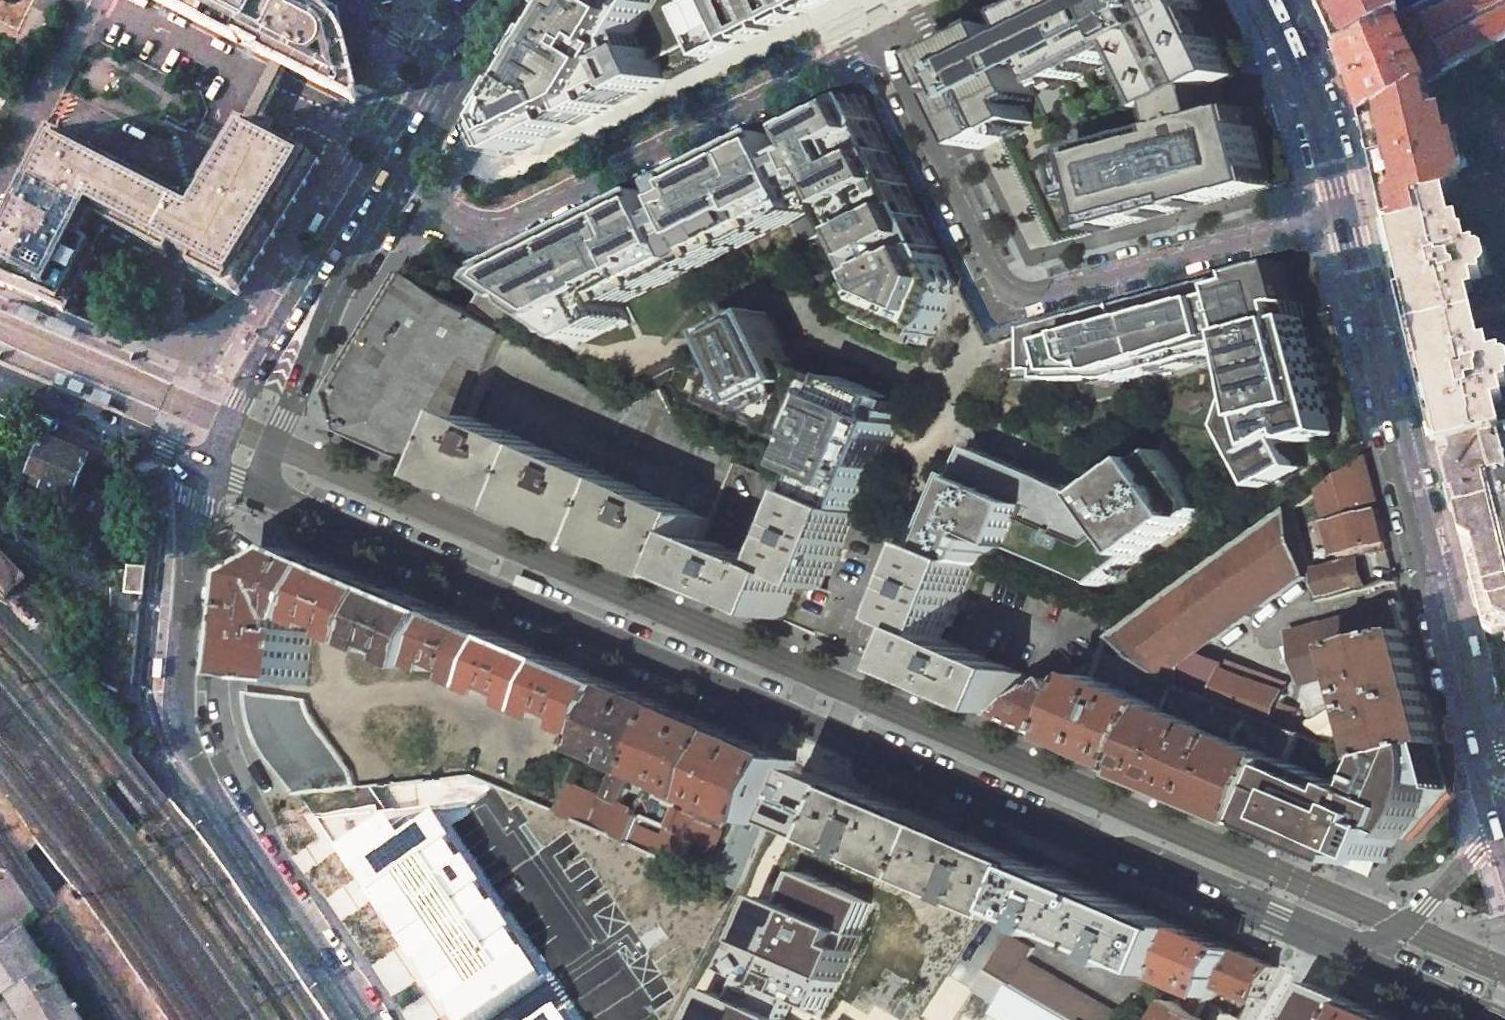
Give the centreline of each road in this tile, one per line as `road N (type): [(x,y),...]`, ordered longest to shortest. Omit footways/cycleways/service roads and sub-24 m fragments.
road 1 (primary): [(269,494),(1318,943)]
road 2 (residential): [(887,46),(1010,293),(1347,211)]
road 3 (secondary): [(201,467),(180,667),(183,720),(207,776),(368,1019)]
road 4 (secondary): [(1487,761),(1347,211)]
road 5 (residential): [(391,176),(489,232),(887,46)]
road 6 (primary): [(391,176),(344,227),(201,467)]
road 7 (primary): [(391,176),(284,418),(267,468),(269,494)]
road 8 (secondary): [(1347,211),(1290,36),(1270,0)]
road 9 (primary): [(0,380),(201,467)]
road 10 (secondary): [(1369,965),(1480,852),(1501,820)]
road 11 (primary): [(1369,965),(1503,1019)]
road 12 (primary): [(455,71),(391,176)]

